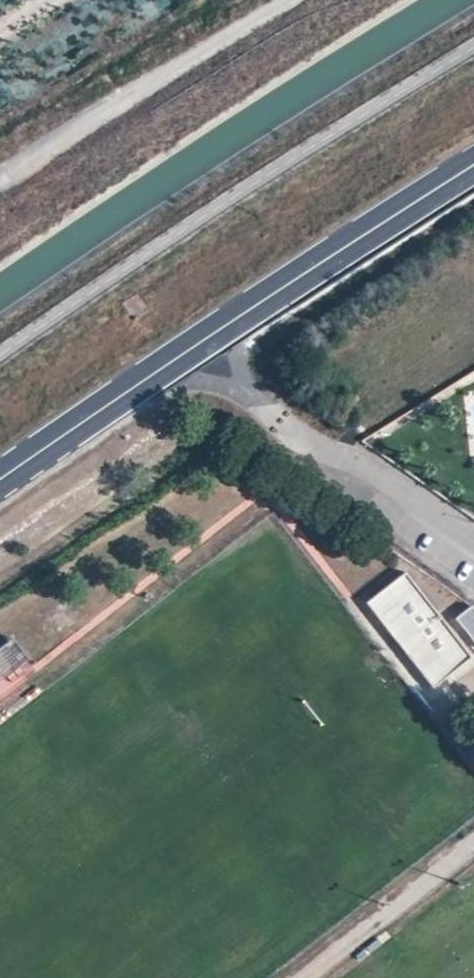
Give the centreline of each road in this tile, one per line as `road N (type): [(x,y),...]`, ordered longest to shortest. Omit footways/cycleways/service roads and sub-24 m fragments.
road 1 (secondary): [(473,162),(0,485)]
road 2 (unclassified): [(293,0),(0,184)]
road 3 (residential): [(263,404),(473,543)]

